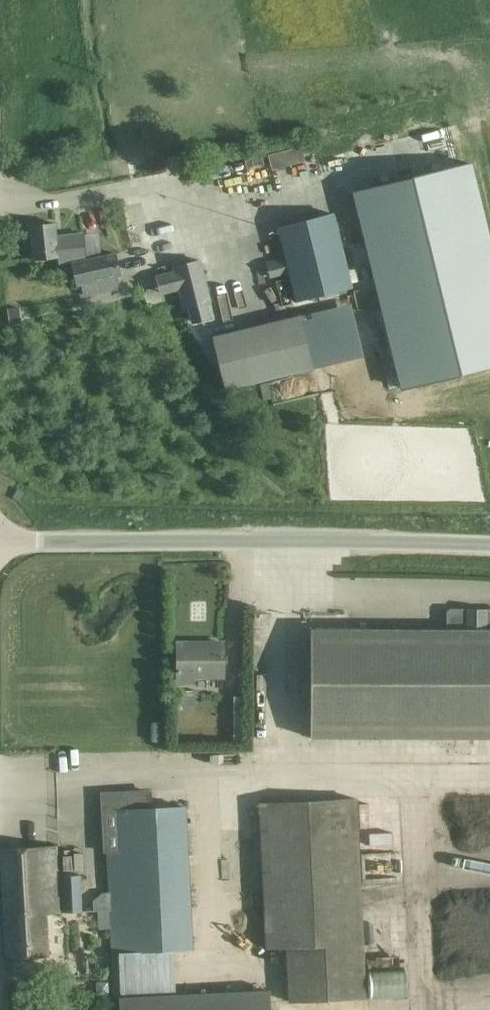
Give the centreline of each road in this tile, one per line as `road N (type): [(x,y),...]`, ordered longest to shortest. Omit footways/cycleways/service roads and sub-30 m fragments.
road 1 (unclassified): [(489,546),(0,540)]

